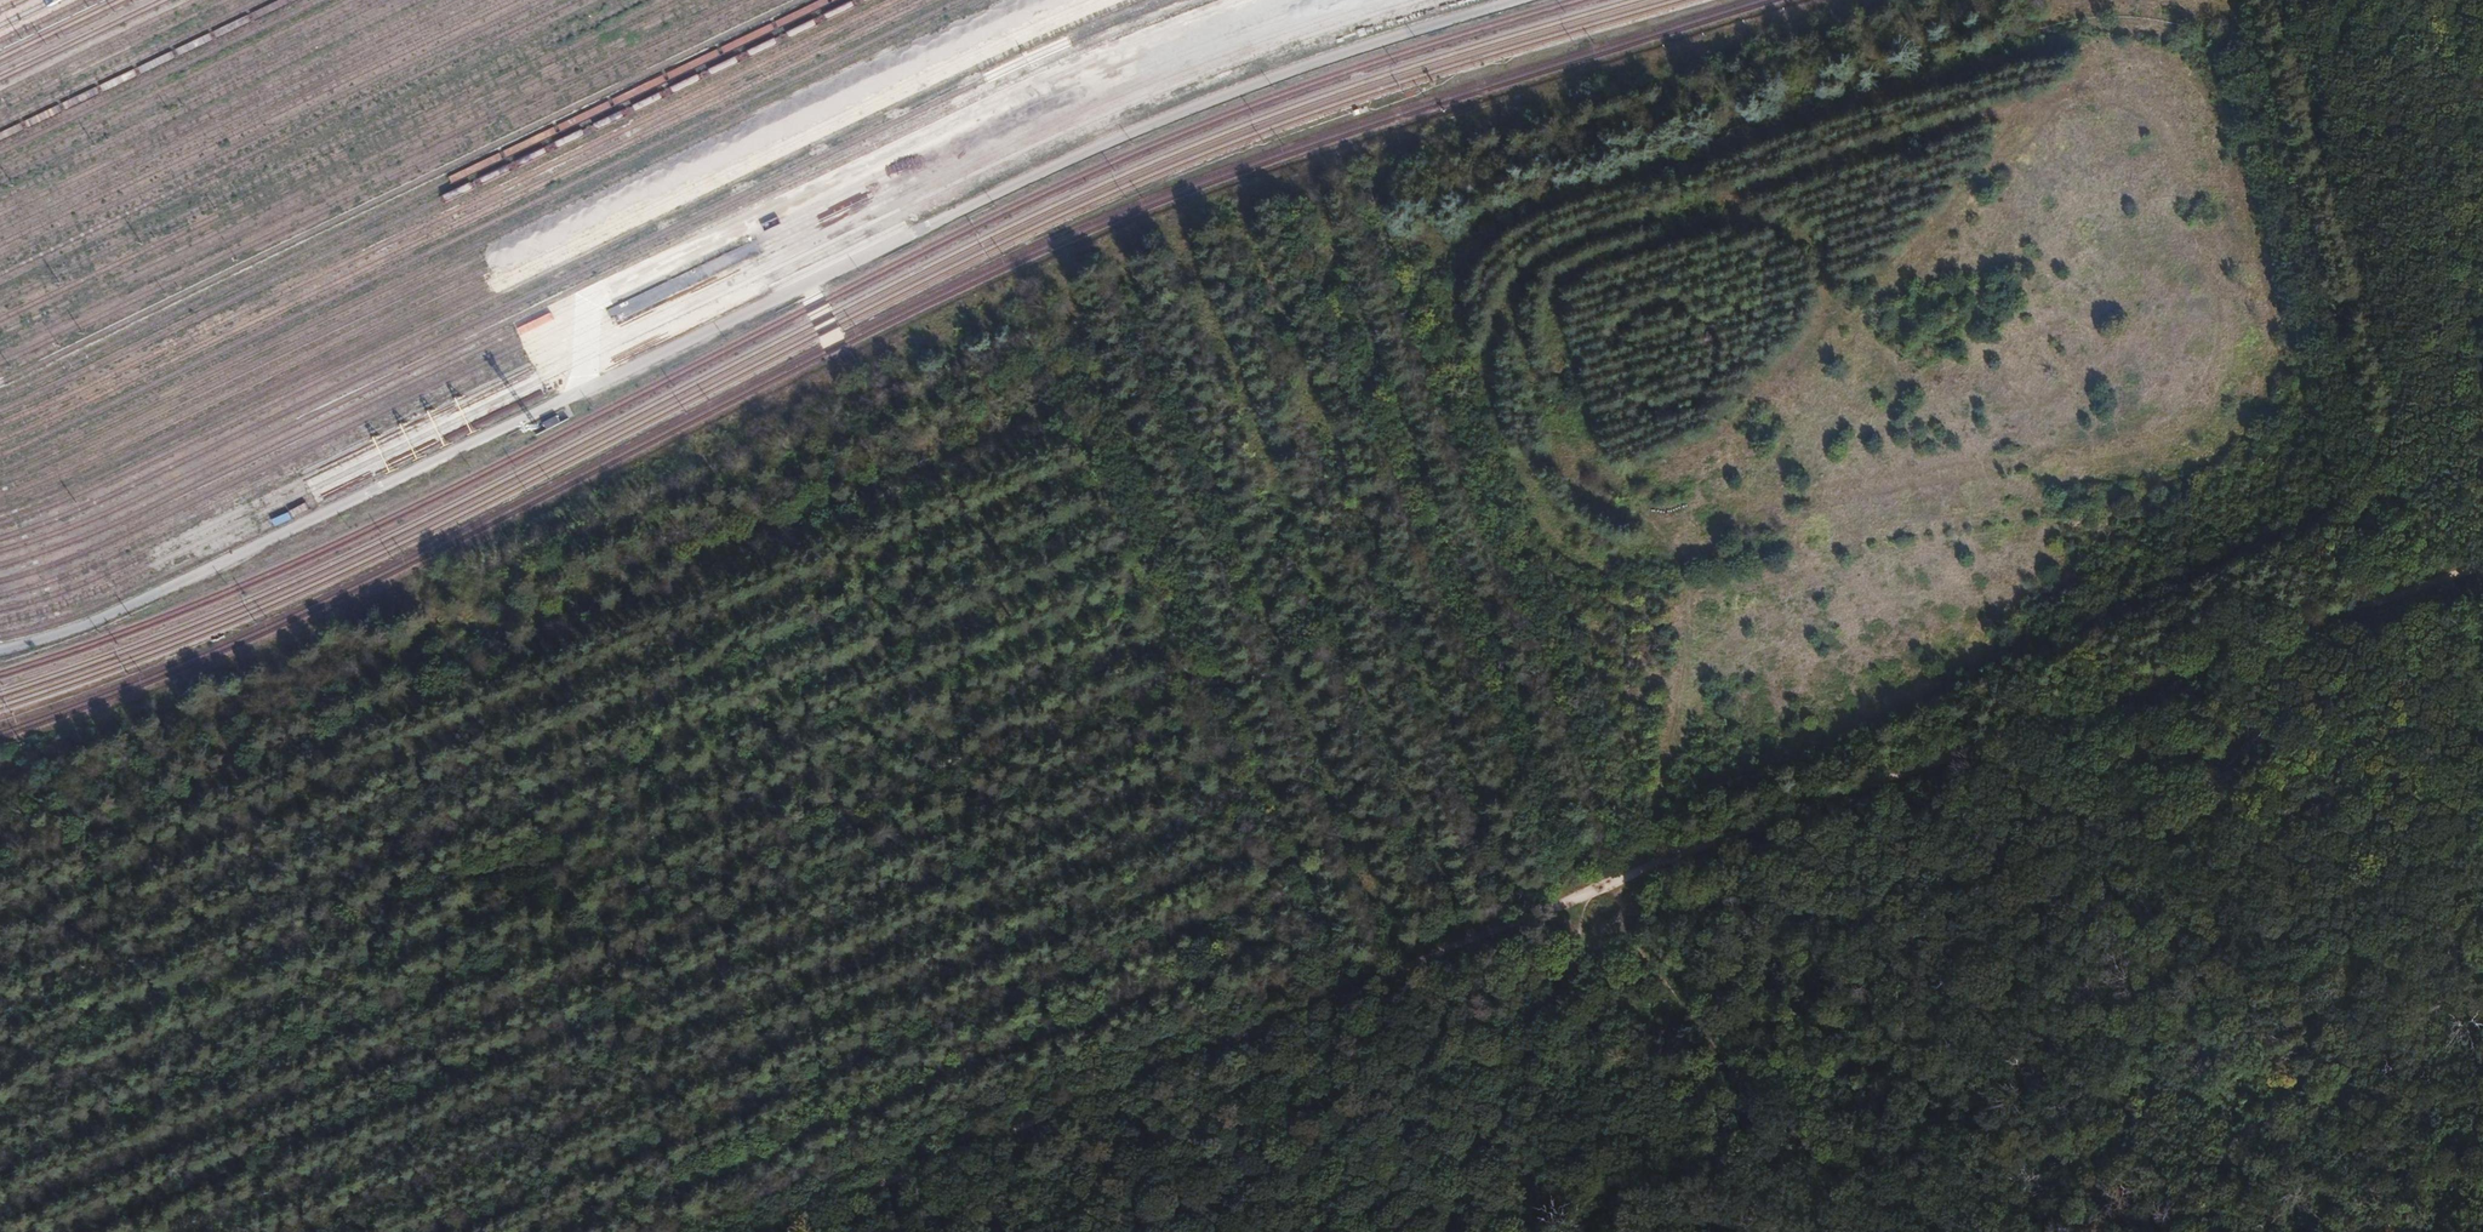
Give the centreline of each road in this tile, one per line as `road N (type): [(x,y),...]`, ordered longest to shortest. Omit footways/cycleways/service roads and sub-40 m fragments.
road 1 (track): [(762,1231),(1642,872)]
road 2 (track): [(1642,872),(2482,565)]
road 3 (track): [(2482,284),(2463,0)]

